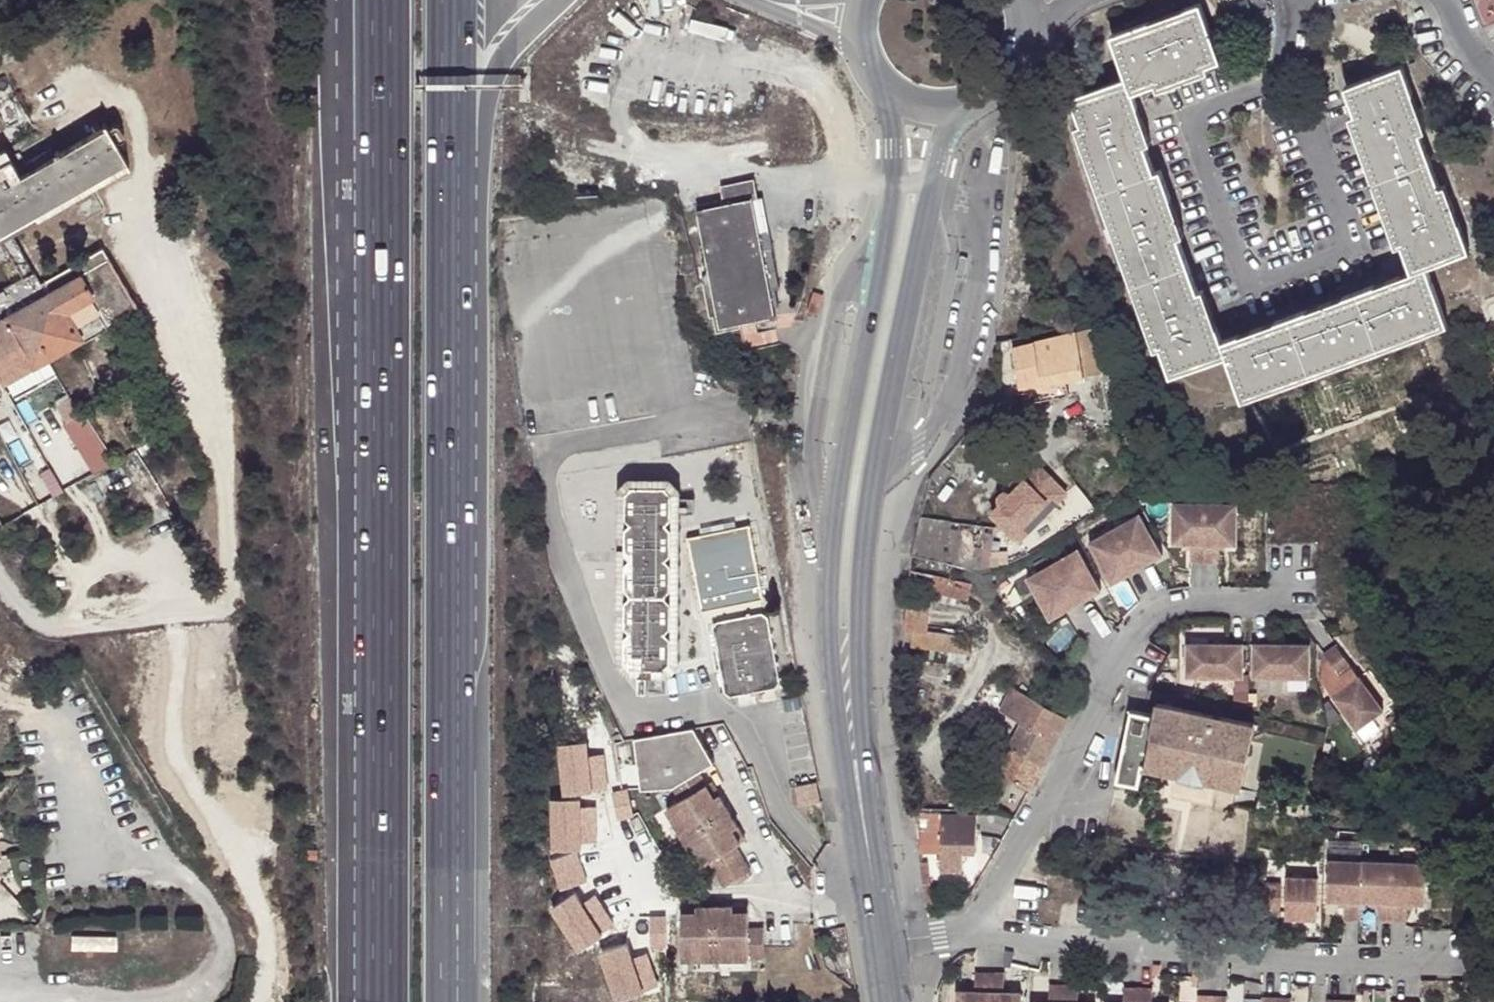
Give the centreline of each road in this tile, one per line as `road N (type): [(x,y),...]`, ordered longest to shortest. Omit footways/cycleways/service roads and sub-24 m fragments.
road 1 (motorway): [(365,0),(374,1001)]
road 2 (motorway): [(452,1001),(451,0)]
road 3 (tertiary): [(893,91),(895,149),(832,528),(830,645),(854,750)]
road 4 (tertiary): [(854,750),(861,567),(880,448),(942,164),(966,102)]
road 5 (unclassified): [(0,582),(28,617),(44,624),(129,608),(225,604),(225,449),(192,372),(140,203)]
road 6 (tertiary): [(854,750),(892,1001)]
road 7 (tertiary): [(966,102),(1012,62),(1021,35),(1017,0)]

